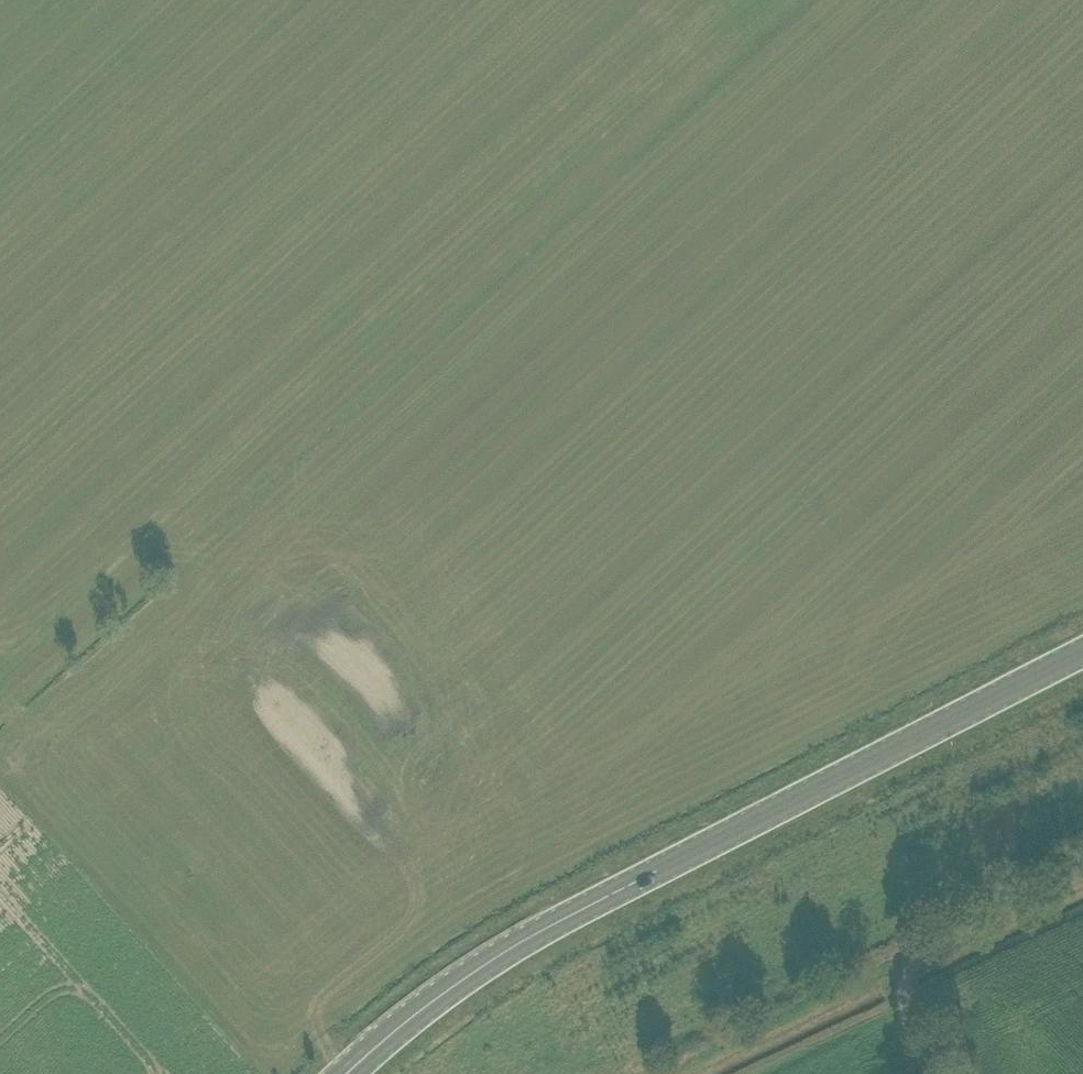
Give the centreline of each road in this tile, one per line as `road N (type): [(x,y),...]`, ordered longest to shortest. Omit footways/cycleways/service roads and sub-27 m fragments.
road 1 (secondary): [(343,1073),(470,969),(1082,650)]
road 2 (track): [(899,969),(669,1073)]
road 3 (track): [(1082,881),(899,969)]

